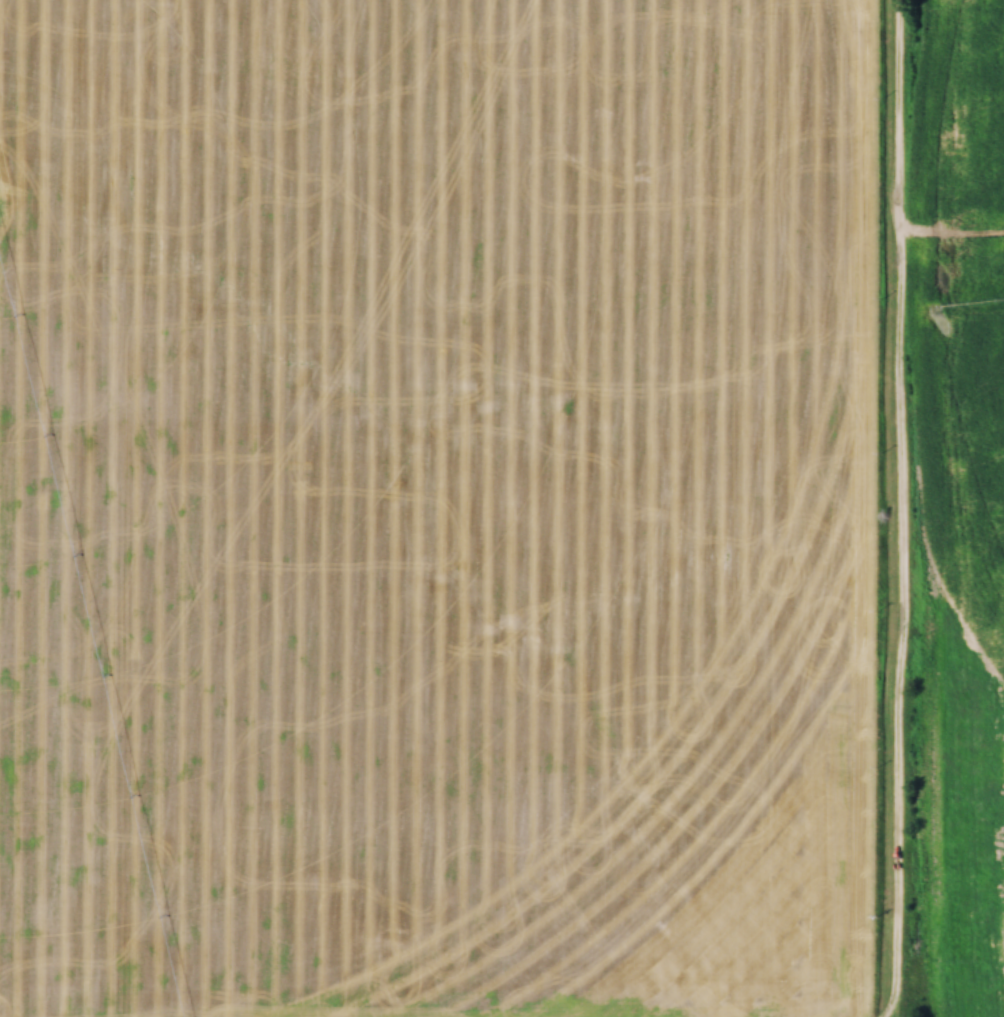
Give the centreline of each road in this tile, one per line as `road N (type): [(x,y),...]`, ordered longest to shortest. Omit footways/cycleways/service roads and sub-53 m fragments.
road 1 (residential): [(897,1016),(903,0)]

